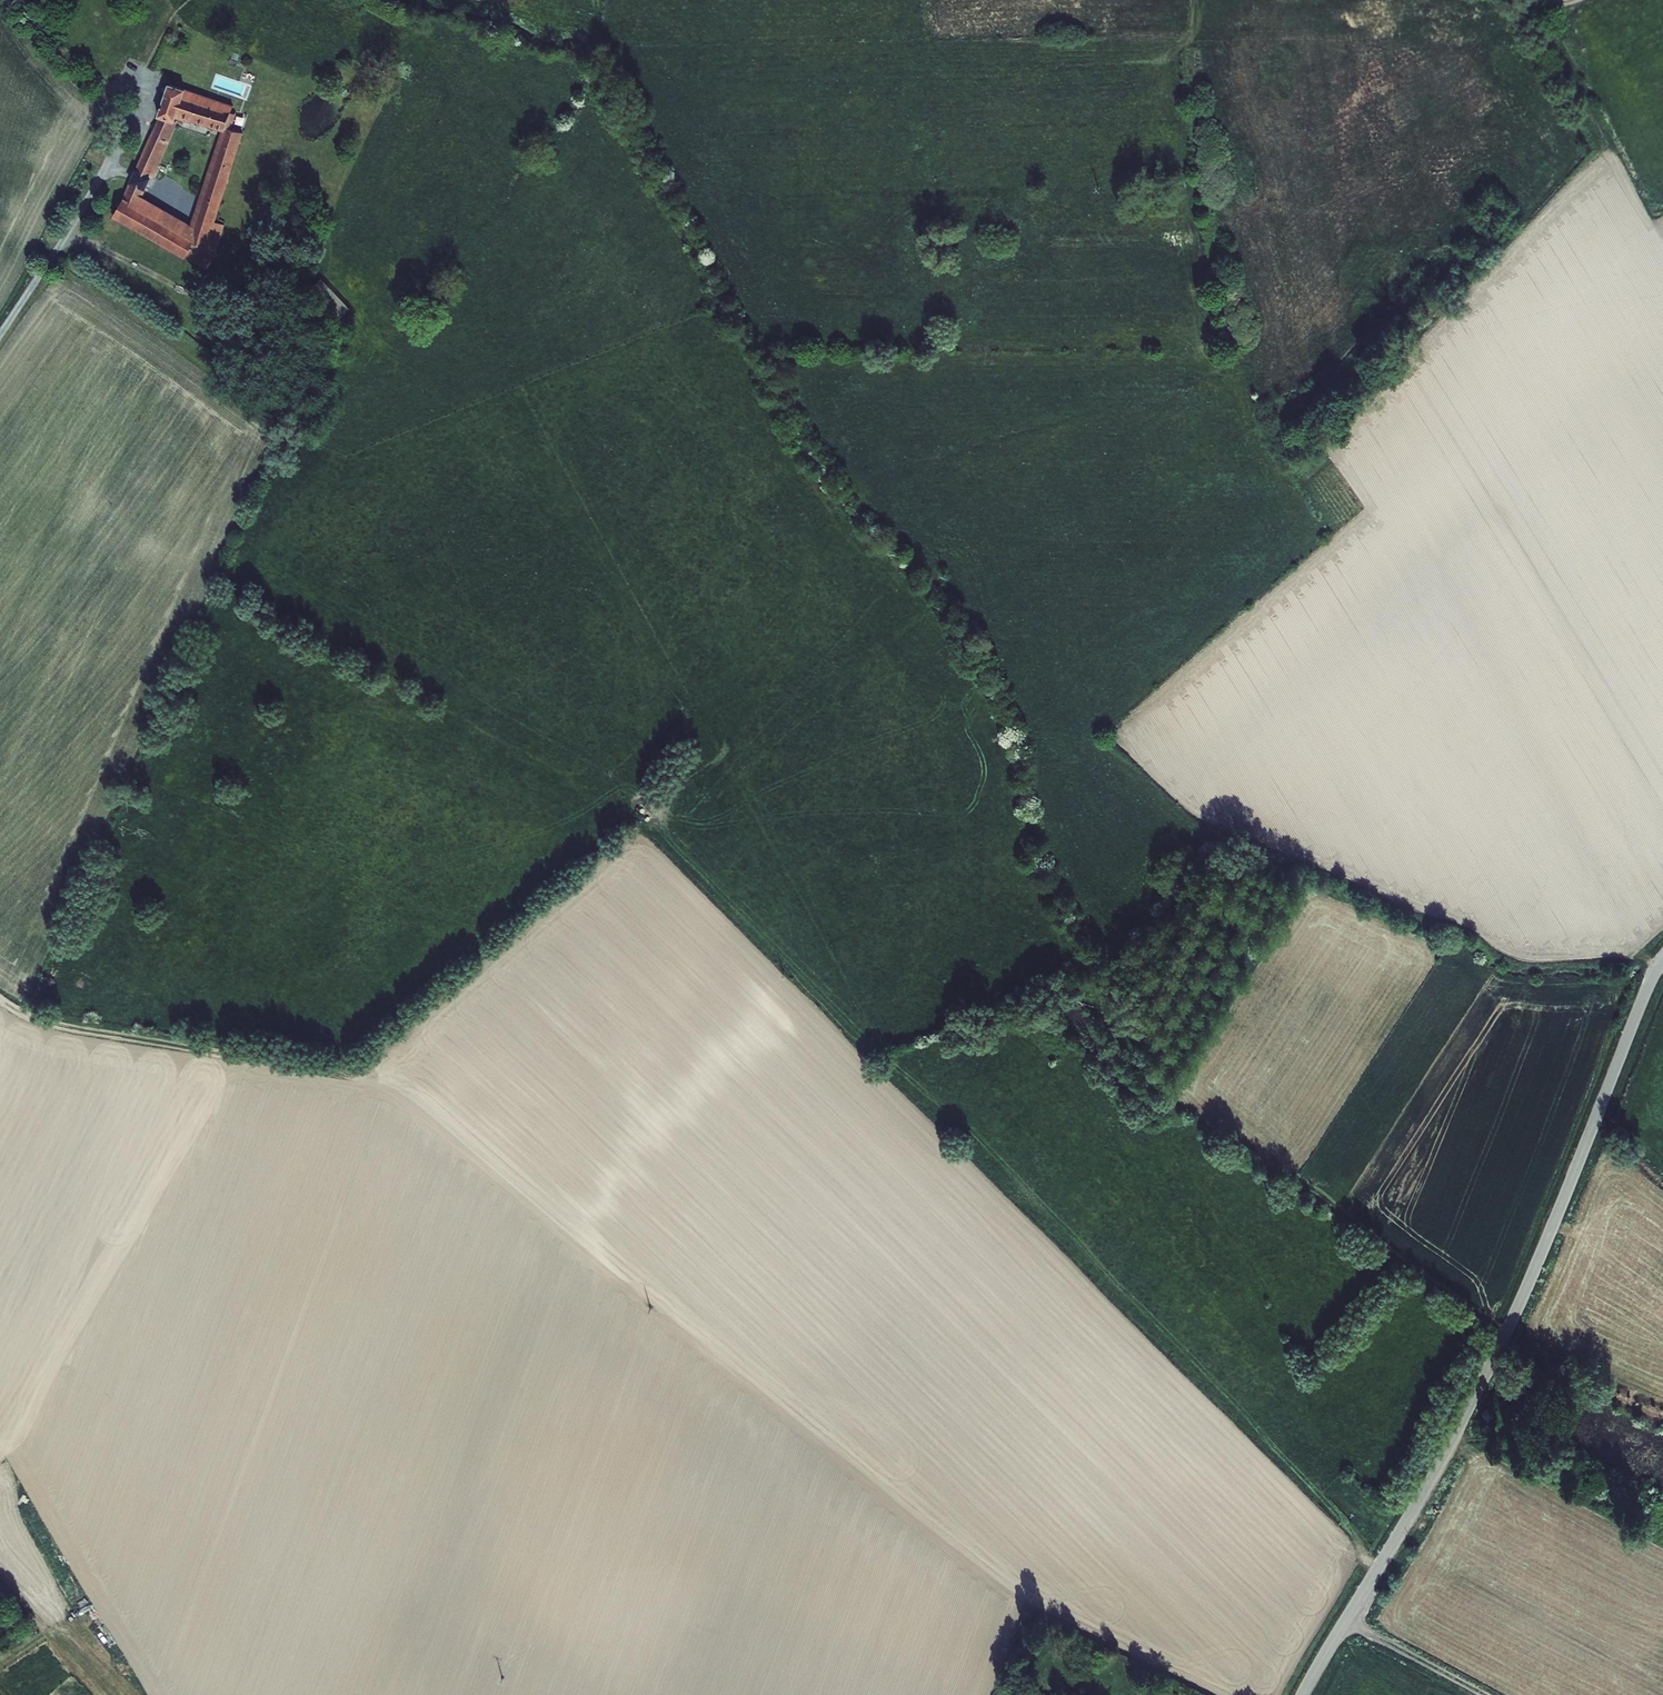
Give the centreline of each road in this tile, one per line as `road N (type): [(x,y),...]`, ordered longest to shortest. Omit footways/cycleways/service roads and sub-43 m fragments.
road 1 (residential): [(1302,1694),(1489,1366),(1651,980)]
road 2 (track): [(345,1077),(90,1034),(0,999)]
road 3 (track): [(1531,0),(1648,212)]
road 4 (track): [(1344,1621),(1484,1694)]

